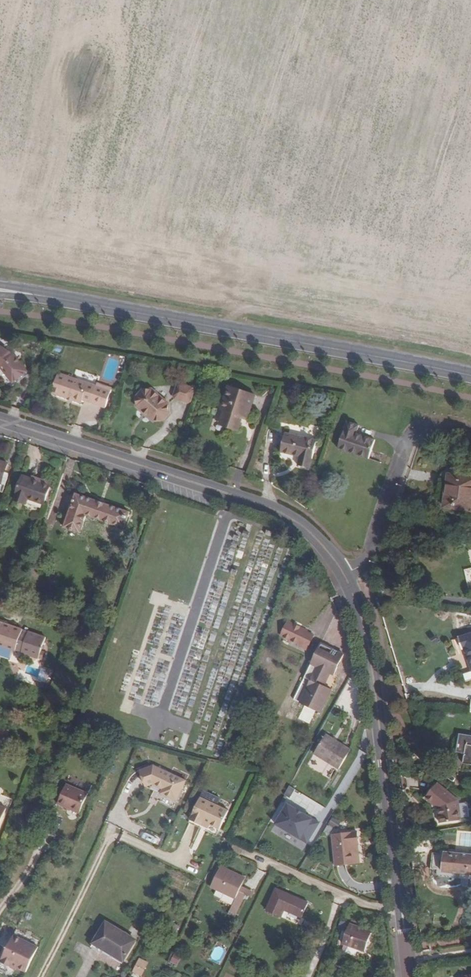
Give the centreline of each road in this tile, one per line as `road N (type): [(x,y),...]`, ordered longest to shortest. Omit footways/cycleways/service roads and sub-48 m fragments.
road 1 (tertiary): [(0,291),(470,380)]
road 2 (tertiary): [(408,976),(363,636),(342,575)]
road 3 (tertiary): [(342,575),(277,514),(0,422)]
road 4 (residential): [(342,575),(368,553),(406,439),(417,428),(470,430)]

